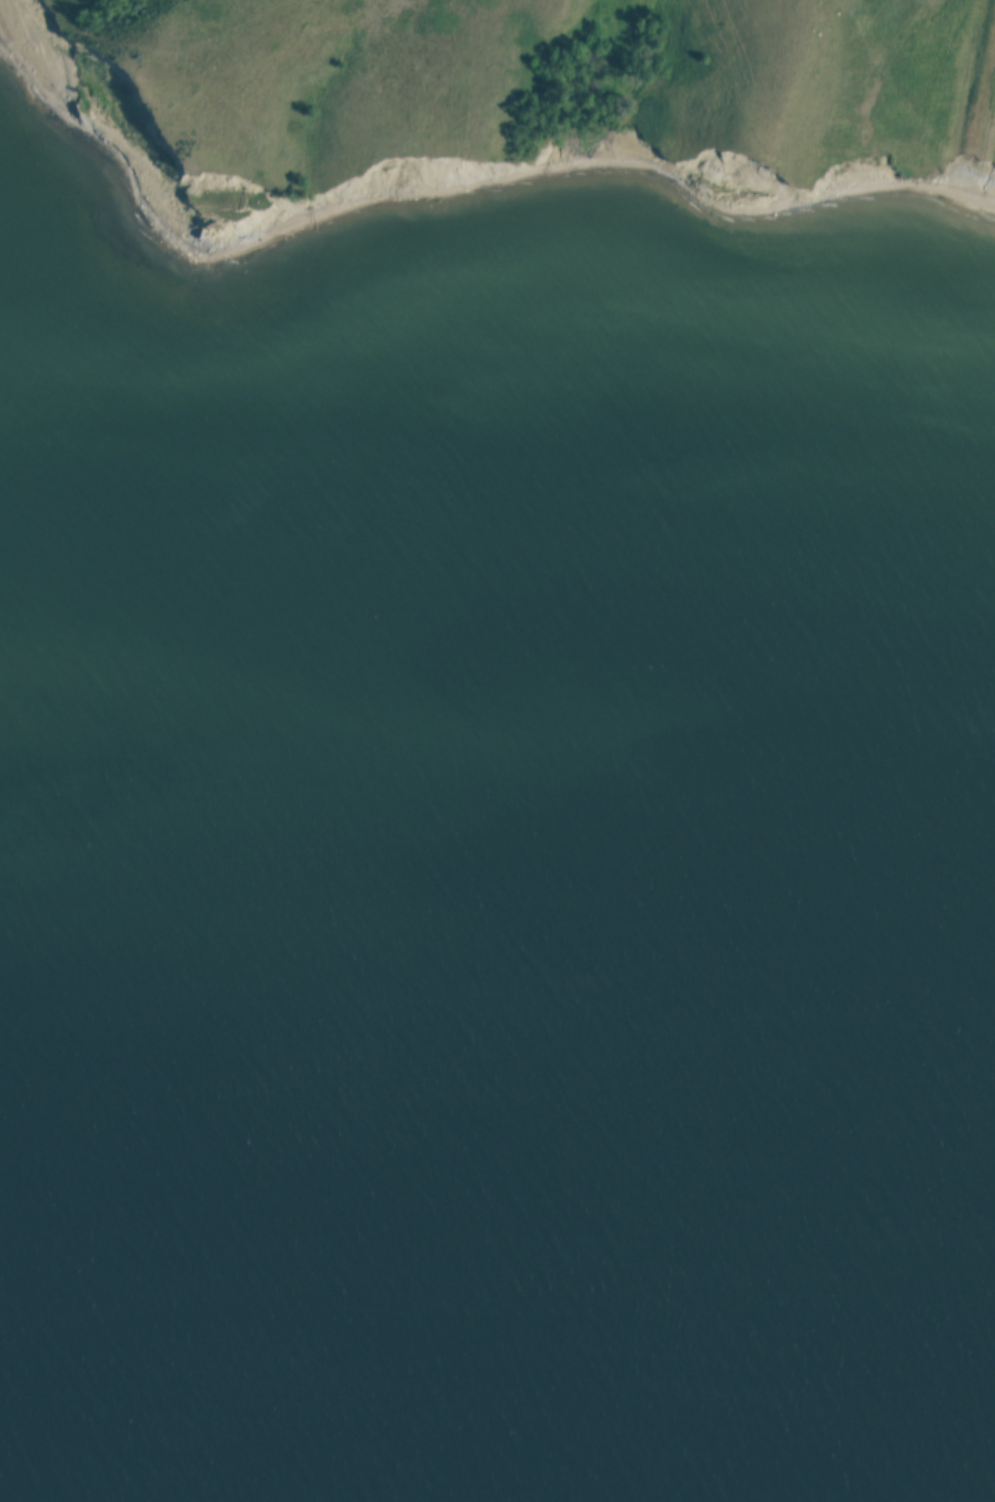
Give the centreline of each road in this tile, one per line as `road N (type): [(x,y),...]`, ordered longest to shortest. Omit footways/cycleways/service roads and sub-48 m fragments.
road 1 (track): [(972,229),(994,89)]

